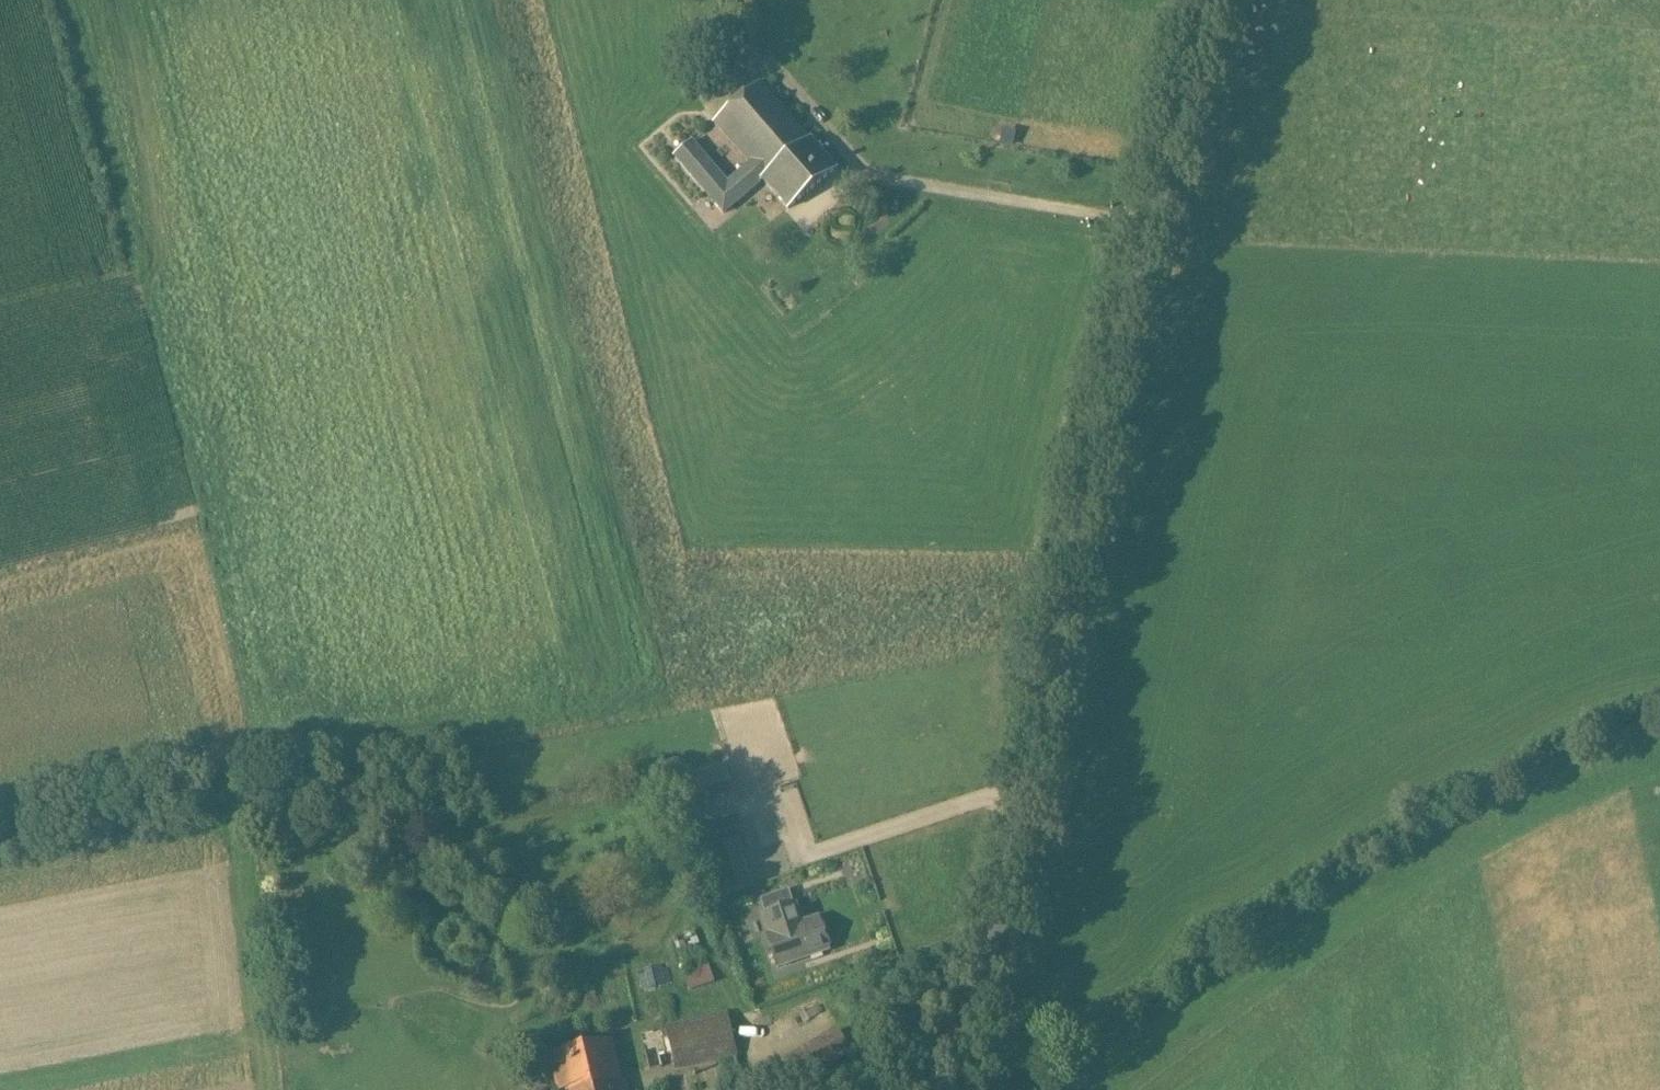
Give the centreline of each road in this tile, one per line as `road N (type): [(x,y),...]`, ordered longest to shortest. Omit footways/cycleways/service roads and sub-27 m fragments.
road 1 (unclassified): [(946,1089),(1123,232),(1191,0)]

